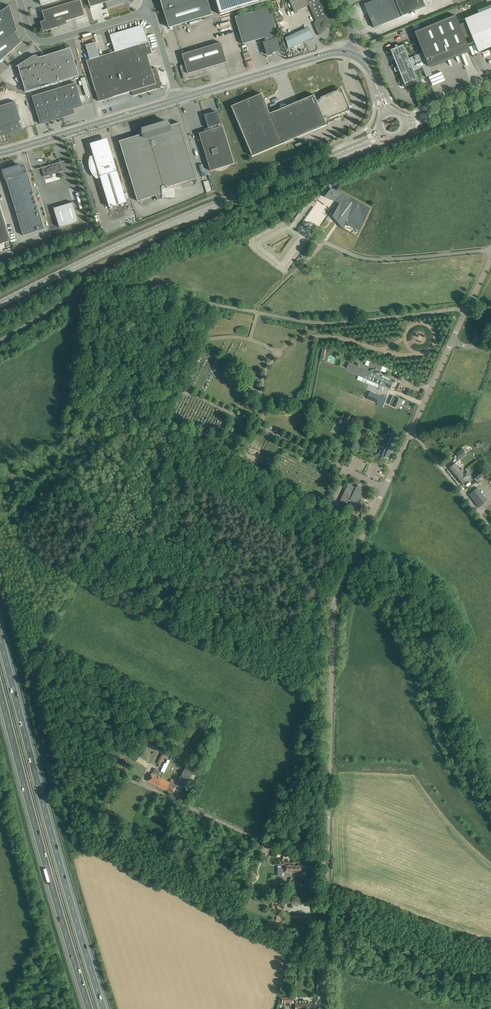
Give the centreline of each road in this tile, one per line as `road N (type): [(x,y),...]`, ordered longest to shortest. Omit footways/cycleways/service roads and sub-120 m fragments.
road 1 (unclassified): [(324,1008),(335,602),(412,432)]
road 2 (tertiary): [(382,134),(170,221),(0,303)]
road 3 (unclassified): [(35,662),(211,303)]
road 4 (track): [(328,860),(278,848),(47,746),(35,662)]
road 5 (motorway): [(102,1008),(0,636)]
road 6 (motorway): [(0,698),(91,1008)]
road 7 (unclassified): [(469,308),(330,323),(211,303)]
road 8 (track): [(151,424),(211,439),(362,538)]
road 9 (unclassified): [(0,338),(105,280),(211,303)]
road 10 (secondary): [(179,100),(0,154)]
road 11 (secondary): [(351,54),(179,100)]
road 12 (unclassified): [(150,11),(43,41),(33,35),(20,0)]
road 13 (unclassified): [(412,432),(490,527)]

